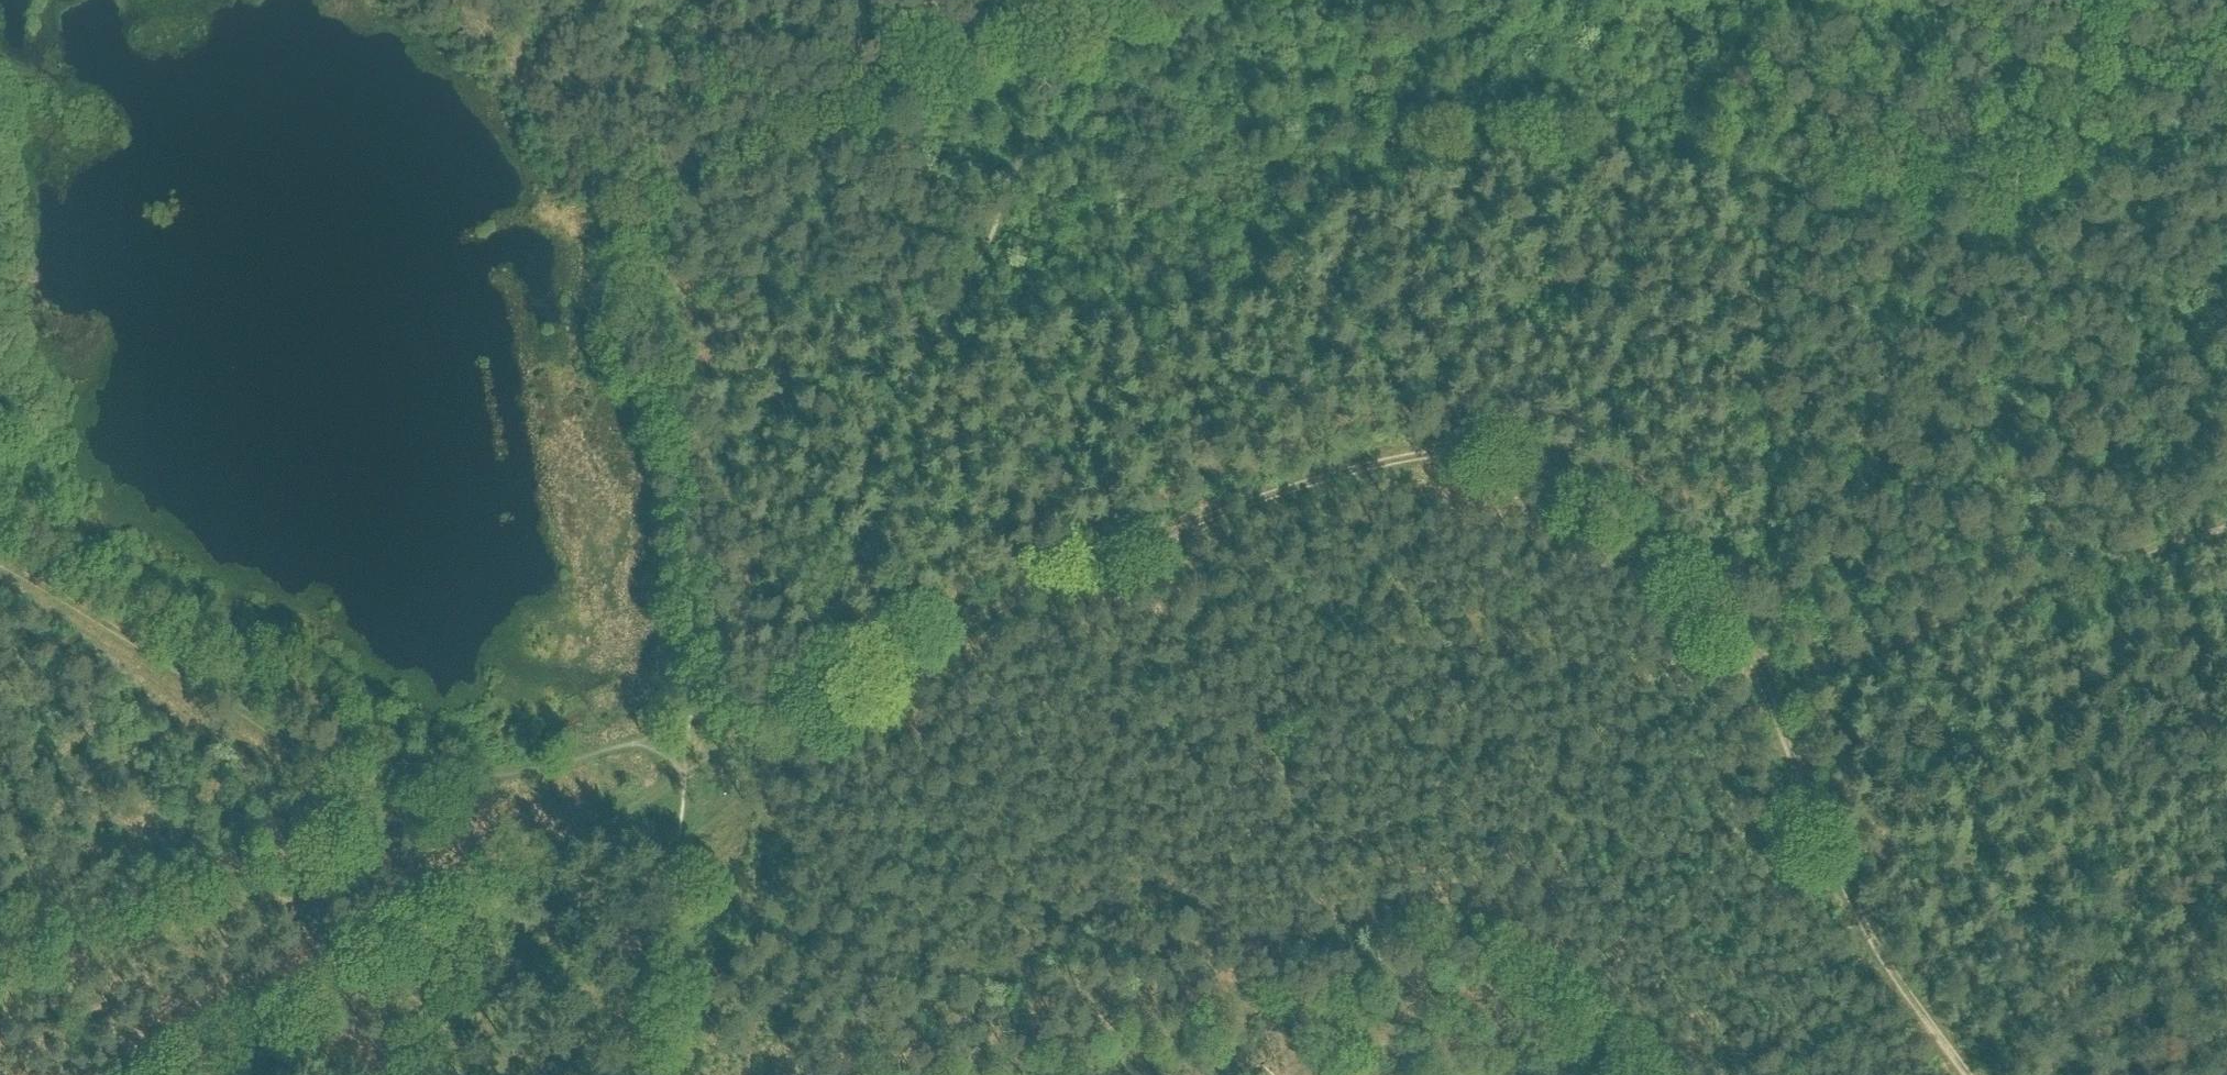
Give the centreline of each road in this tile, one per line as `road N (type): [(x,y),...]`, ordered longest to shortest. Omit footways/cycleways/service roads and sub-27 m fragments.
road 1 (track): [(1968,1074),(1854,903),(1728,617),(1686,565),(1618,509),(1523,457),(1471,447),(1250,498),(865,676),(685,779)]
road 2 (track): [(0,562),(264,713),(442,882),(464,926)]
road 3 (track): [(1761,681),(2226,518)]
road 4 (track): [(685,779),(464,926),(434,935)]
road 5 (track): [(179,1074),(427,938)]
road 6 (track): [(419,1074),(427,938)]

